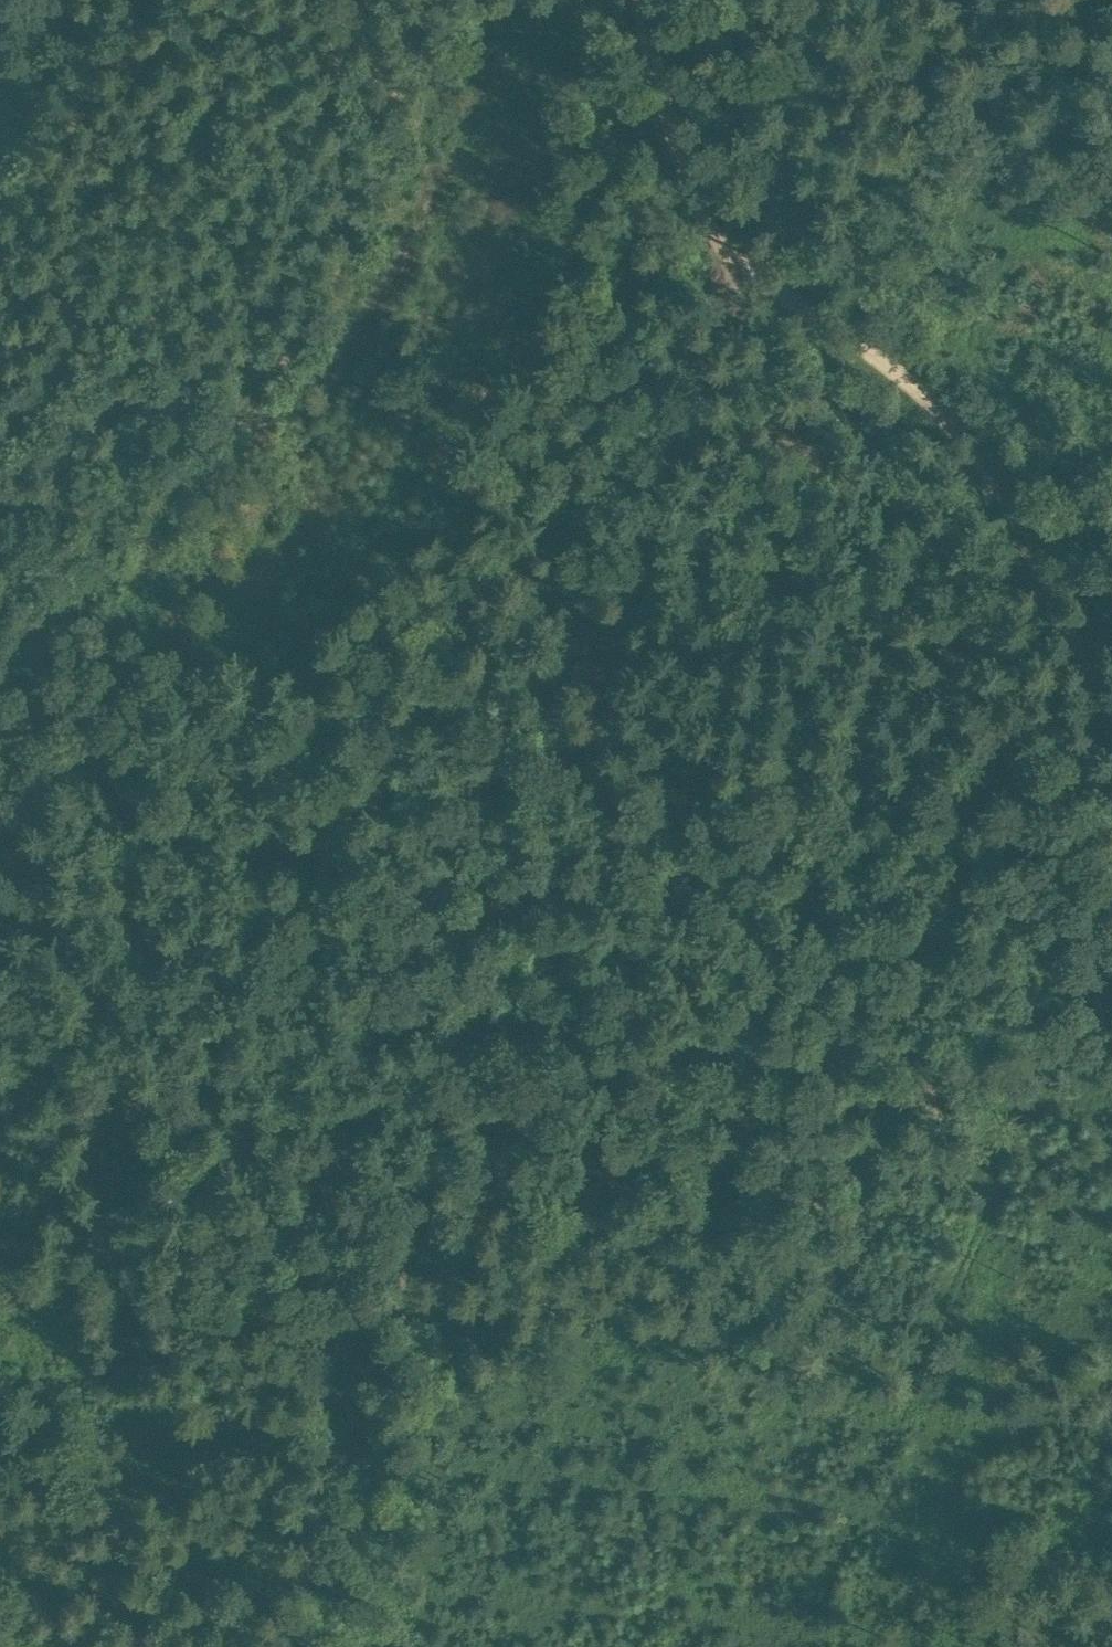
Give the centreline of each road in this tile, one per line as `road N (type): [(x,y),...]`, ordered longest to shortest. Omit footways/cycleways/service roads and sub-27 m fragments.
road 1 (track): [(704,292),(531,978),(390,1304),(282,1646)]
road 2 (track): [(704,292),(865,441),(1084,1065),(1111,1079)]
road 3 (track): [(390,1304),(0,1250)]
road 4 (track): [(0,309),(104,92),(136,0)]
road 5 (track): [(573,0),(624,217),(704,292)]
road 6 (track): [(826,0),(704,292)]

